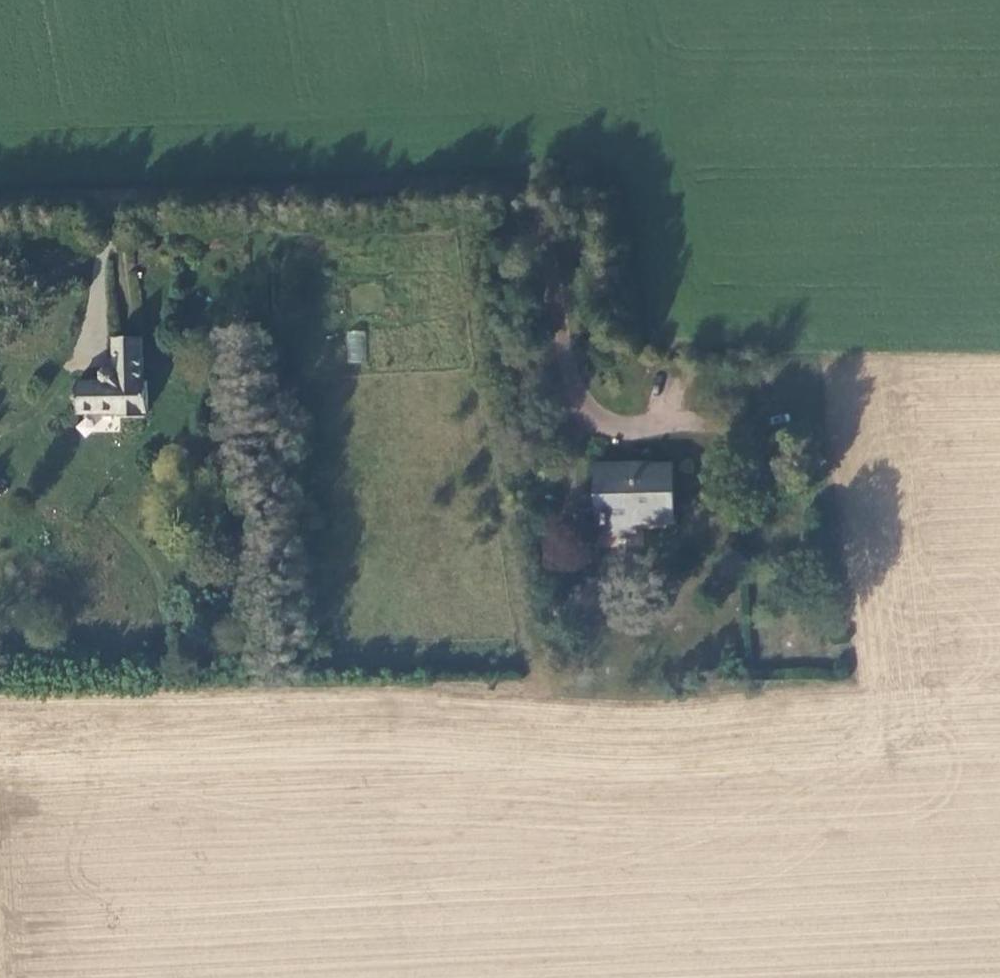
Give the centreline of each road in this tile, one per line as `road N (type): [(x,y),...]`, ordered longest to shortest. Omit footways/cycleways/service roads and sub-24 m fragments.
road 1 (unclassified): [(0,198),(486,179),(517,198)]

